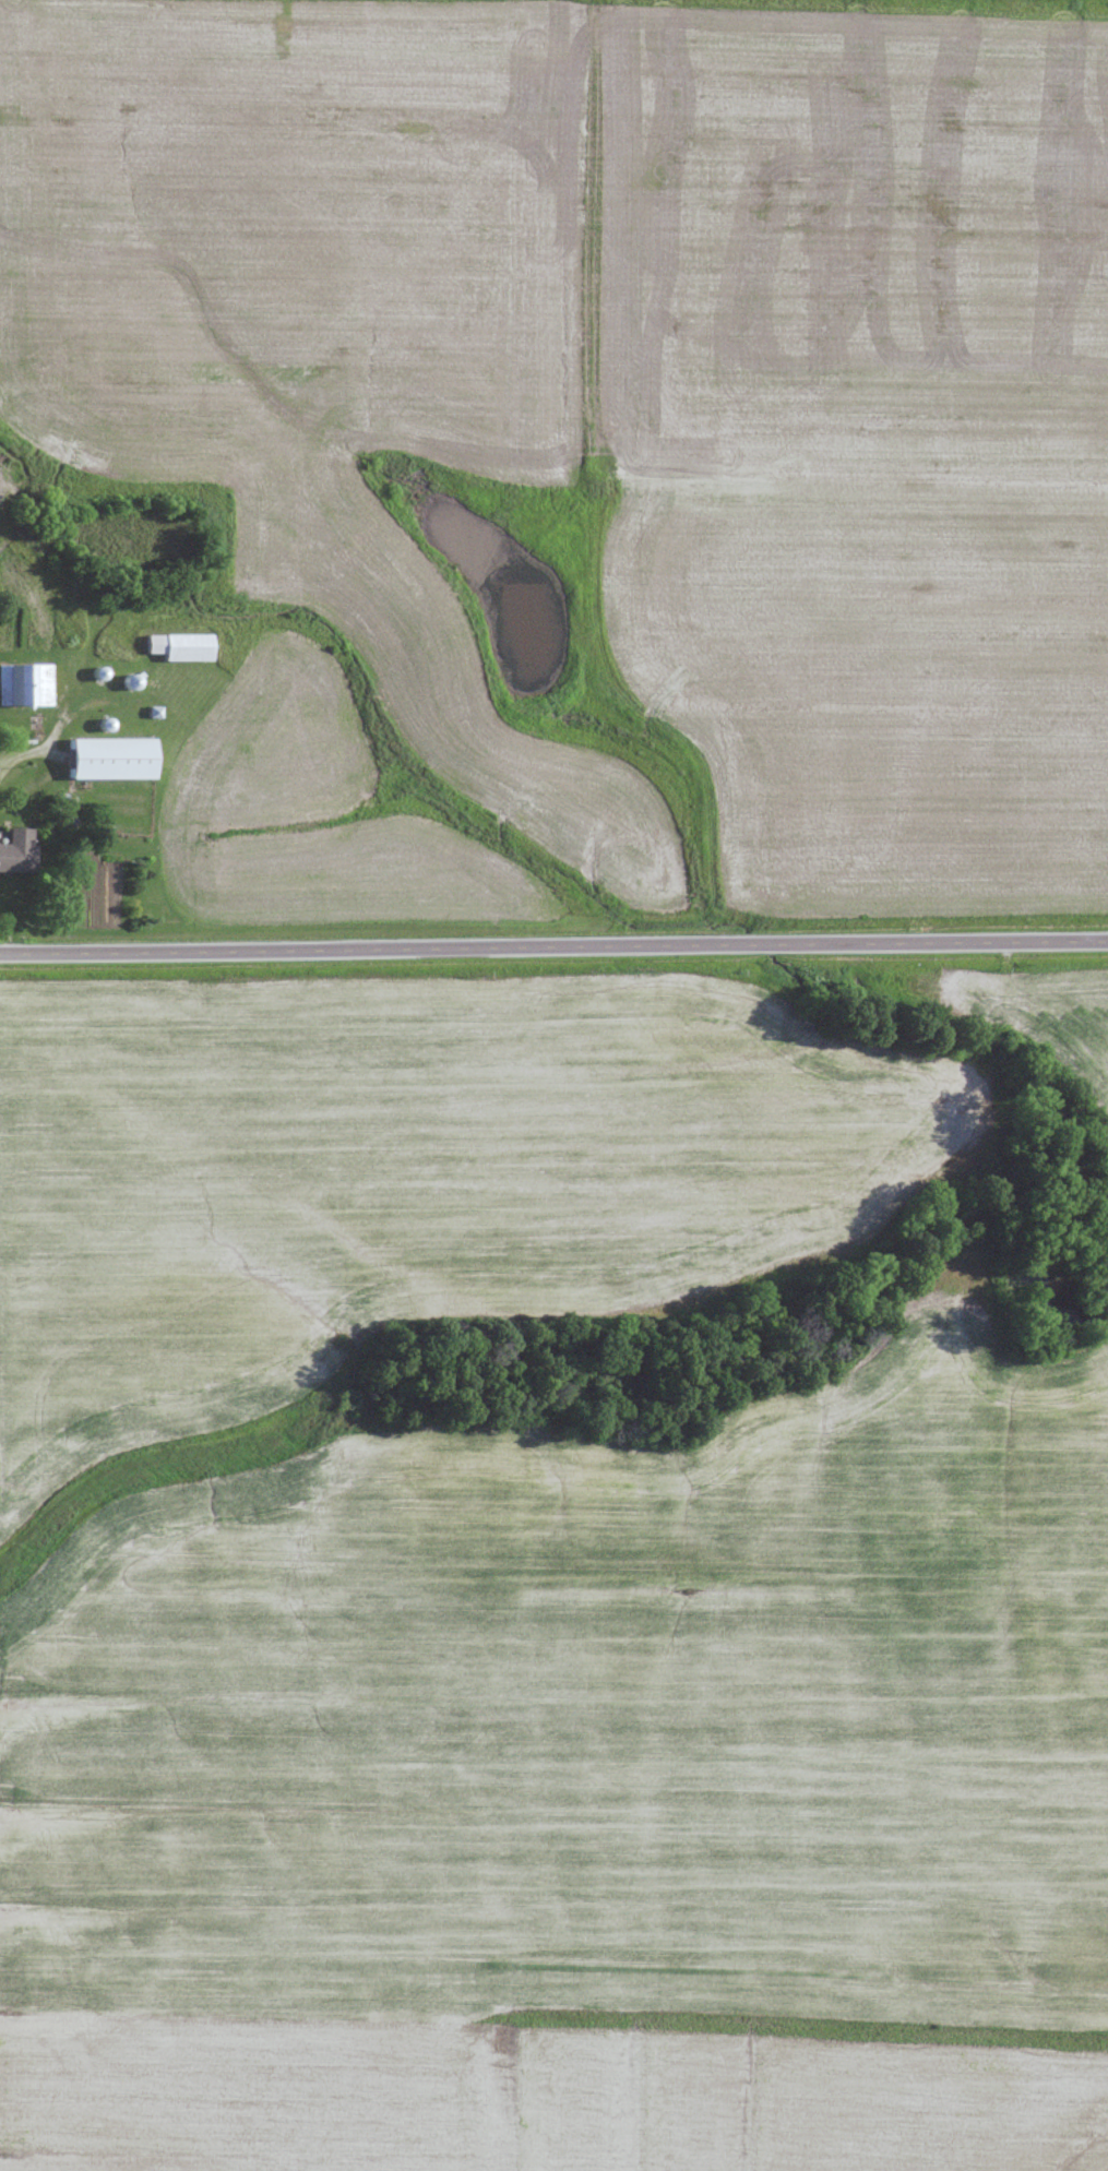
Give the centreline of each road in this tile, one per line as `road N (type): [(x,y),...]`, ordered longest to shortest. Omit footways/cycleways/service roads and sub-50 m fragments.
road 1 (secondary): [(0,951),(1107,939)]

